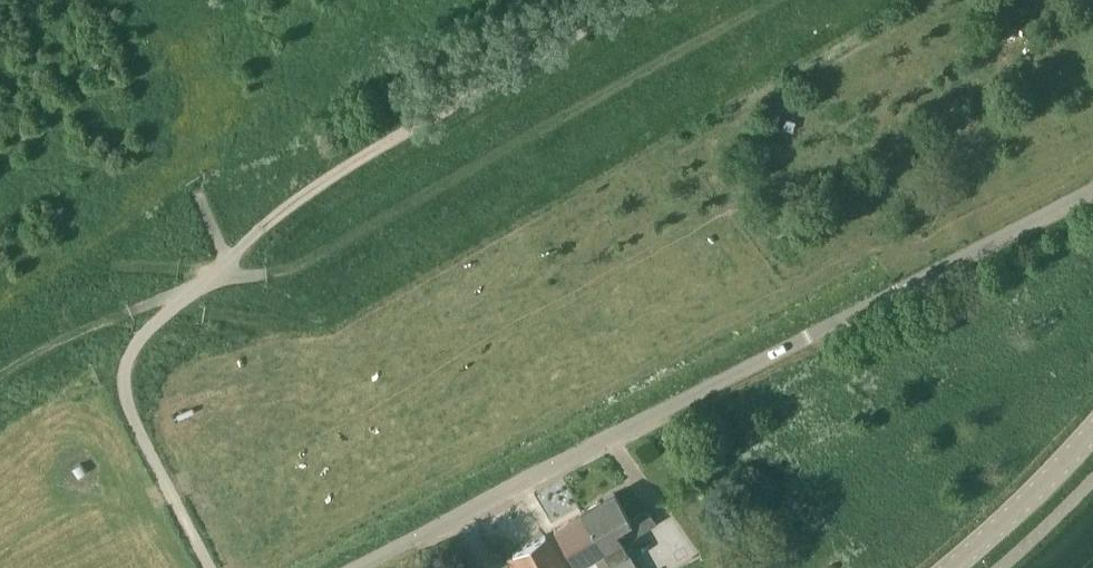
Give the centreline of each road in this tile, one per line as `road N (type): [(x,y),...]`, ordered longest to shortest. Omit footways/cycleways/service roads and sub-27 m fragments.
road 1 (track): [(625,0),(344,172),(182,295),(133,365),(124,393),(216,567)]
road 2 (residential): [(366,567),(895,291)]
road 3 (unclassified): [(895,291),(1092,187)]
road 4 (track): [(0,383),(107,320),(182,295)]
road 5 (tertiary): [(952,567),(1018,512),(1092,427)]

